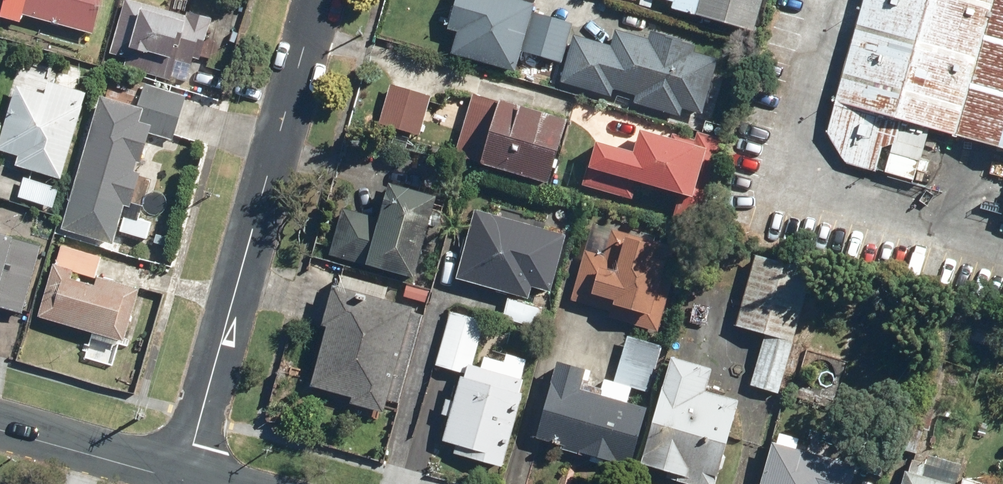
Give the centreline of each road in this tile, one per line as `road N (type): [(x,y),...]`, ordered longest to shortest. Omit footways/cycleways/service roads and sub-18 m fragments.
road 1 (residential): [(182,479),(318,0)]
road 2 (residential): [(182,479),(0,427)]

